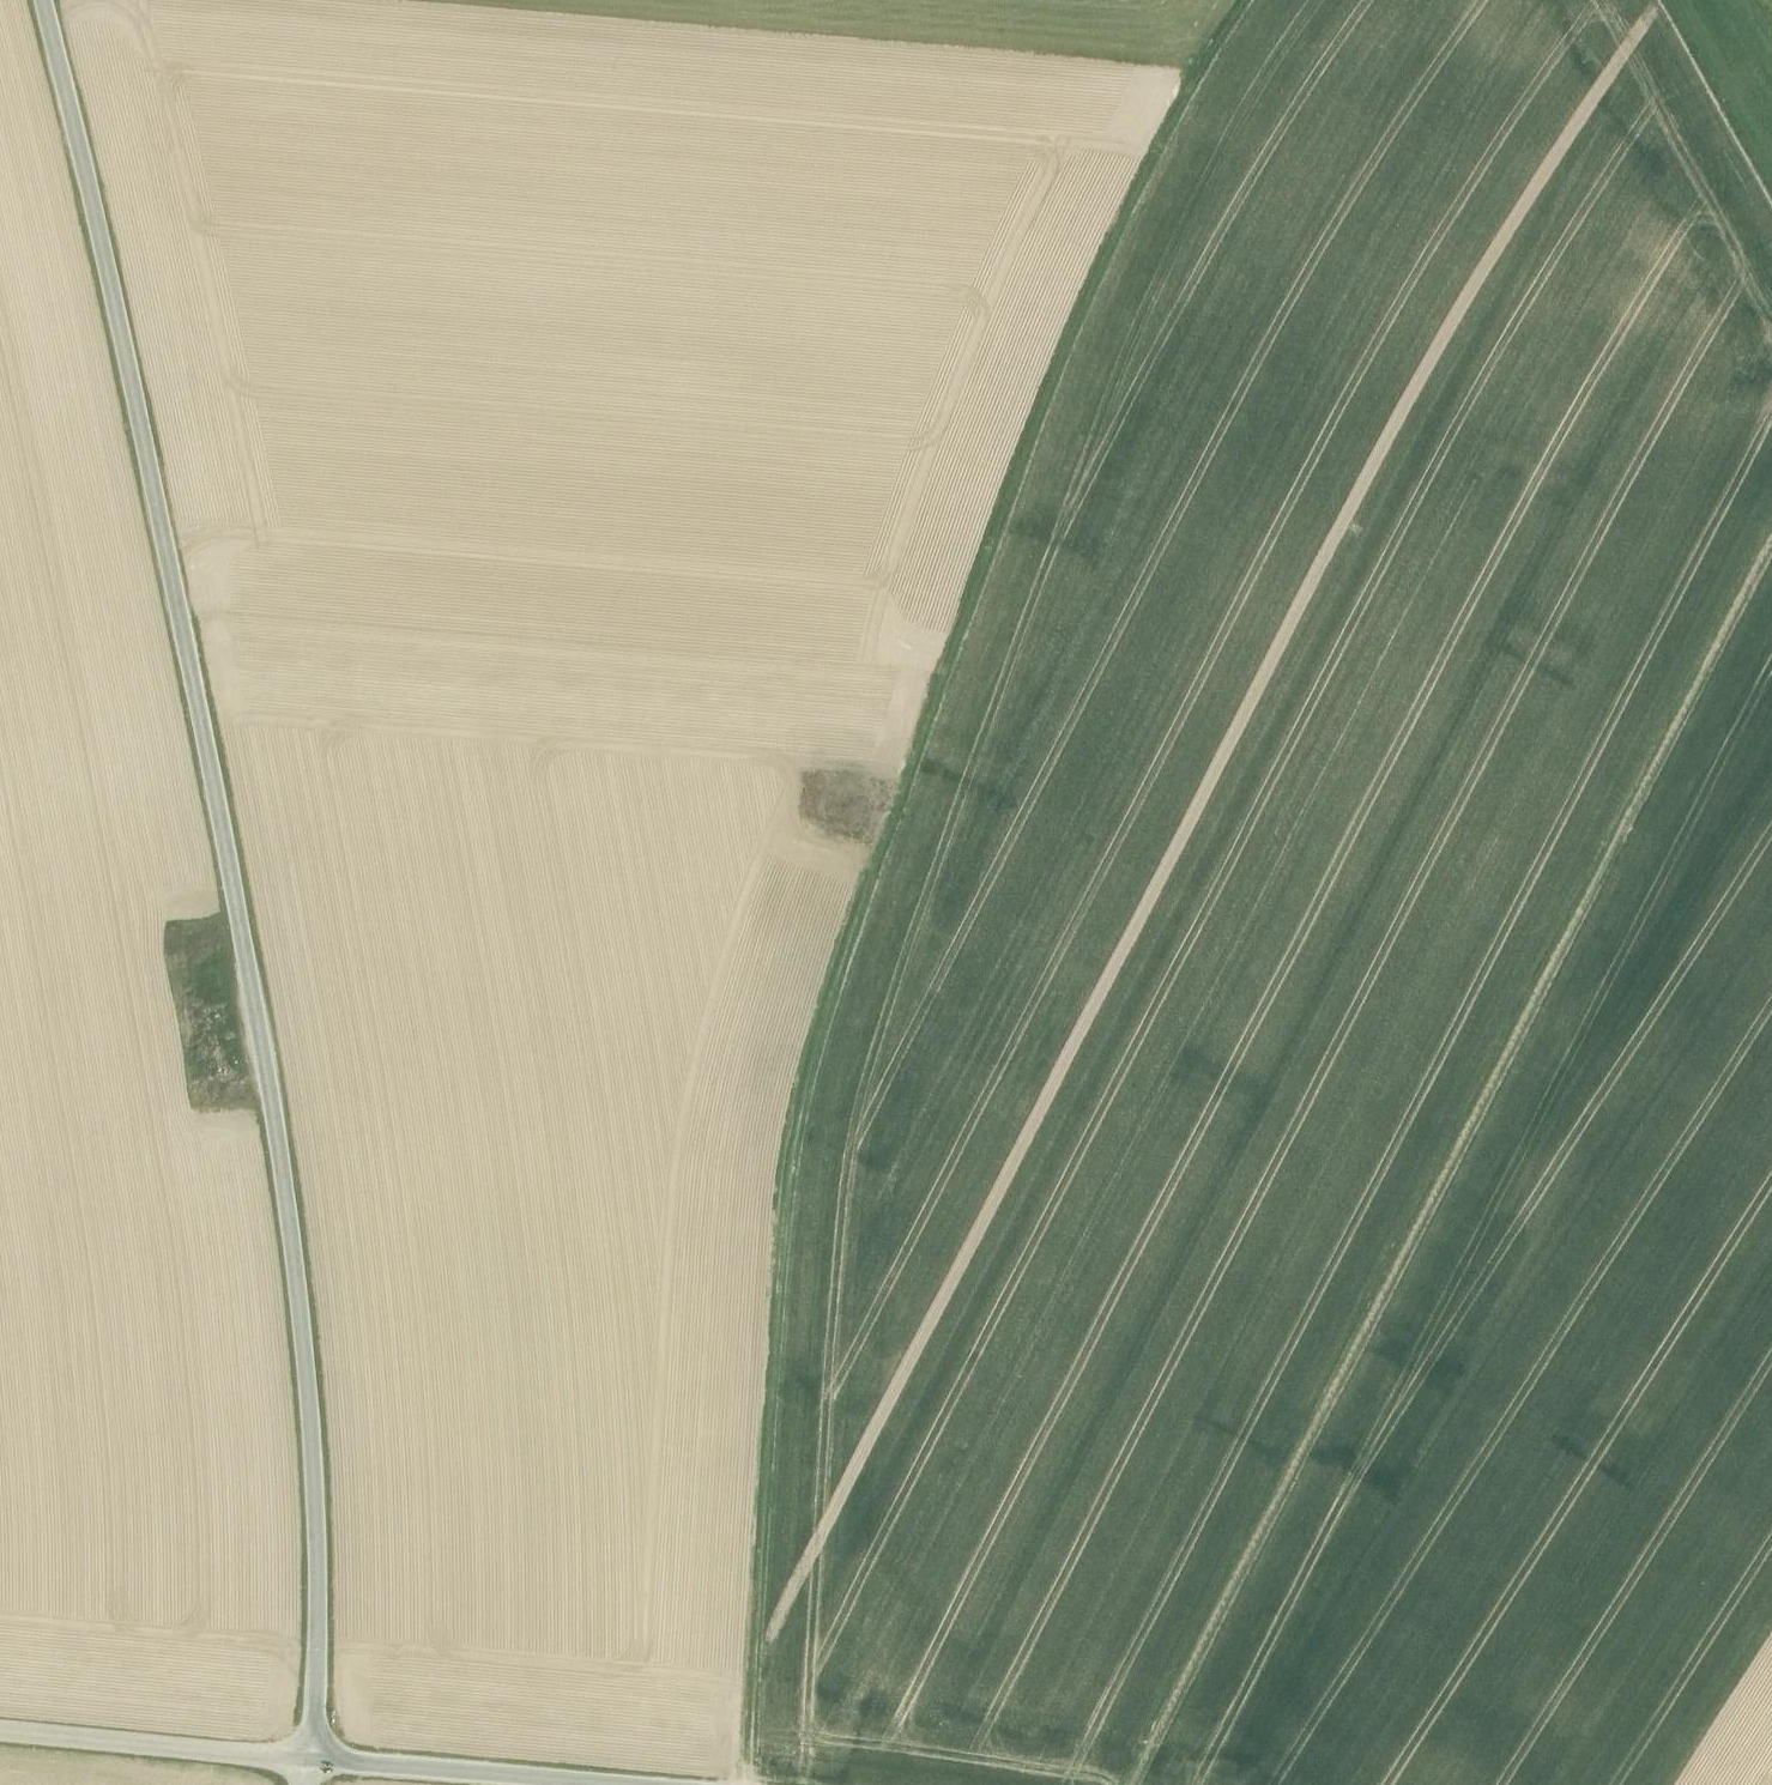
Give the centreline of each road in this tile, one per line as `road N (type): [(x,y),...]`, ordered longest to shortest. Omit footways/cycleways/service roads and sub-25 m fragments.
road 1 (tertiary): [(328,1752),(316,1728),(316,1506),(301,1342),(256,1008),(110,282),(45,0)]
road 2 (unclassified): [(328,1752),(0,1727)]
road 3 (tertiary): [(622,1784),(352,1762),(328,1752)]

